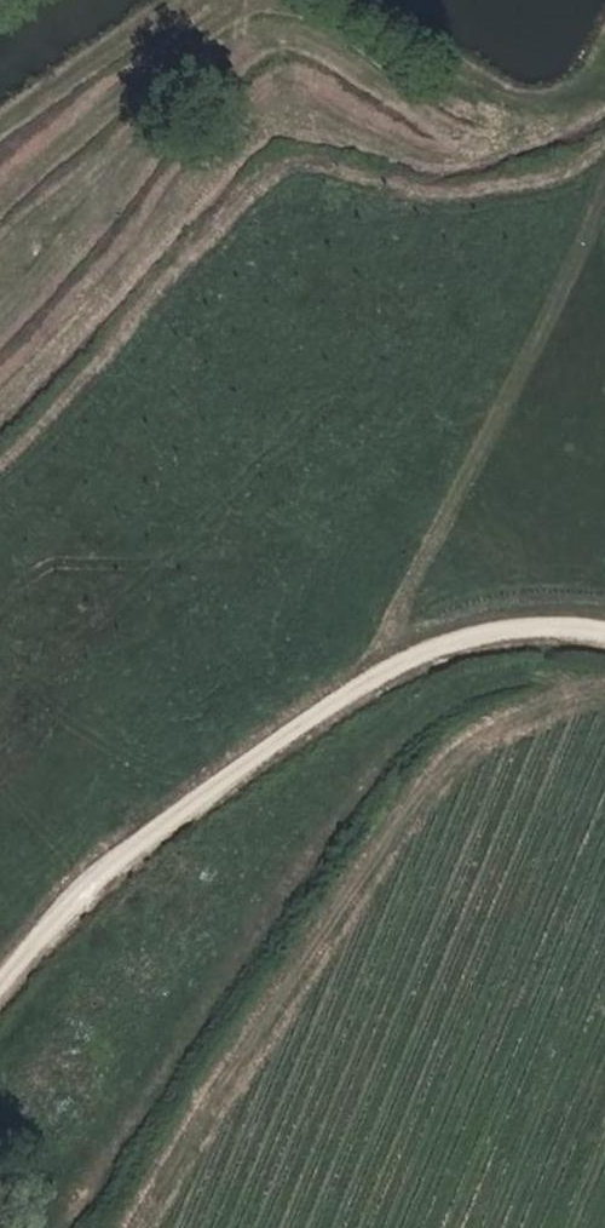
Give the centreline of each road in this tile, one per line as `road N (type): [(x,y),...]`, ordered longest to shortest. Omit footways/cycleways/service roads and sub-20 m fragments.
road 1 (track): [(0,999),(134,860),(444,649),(571,629),(604,637)]

